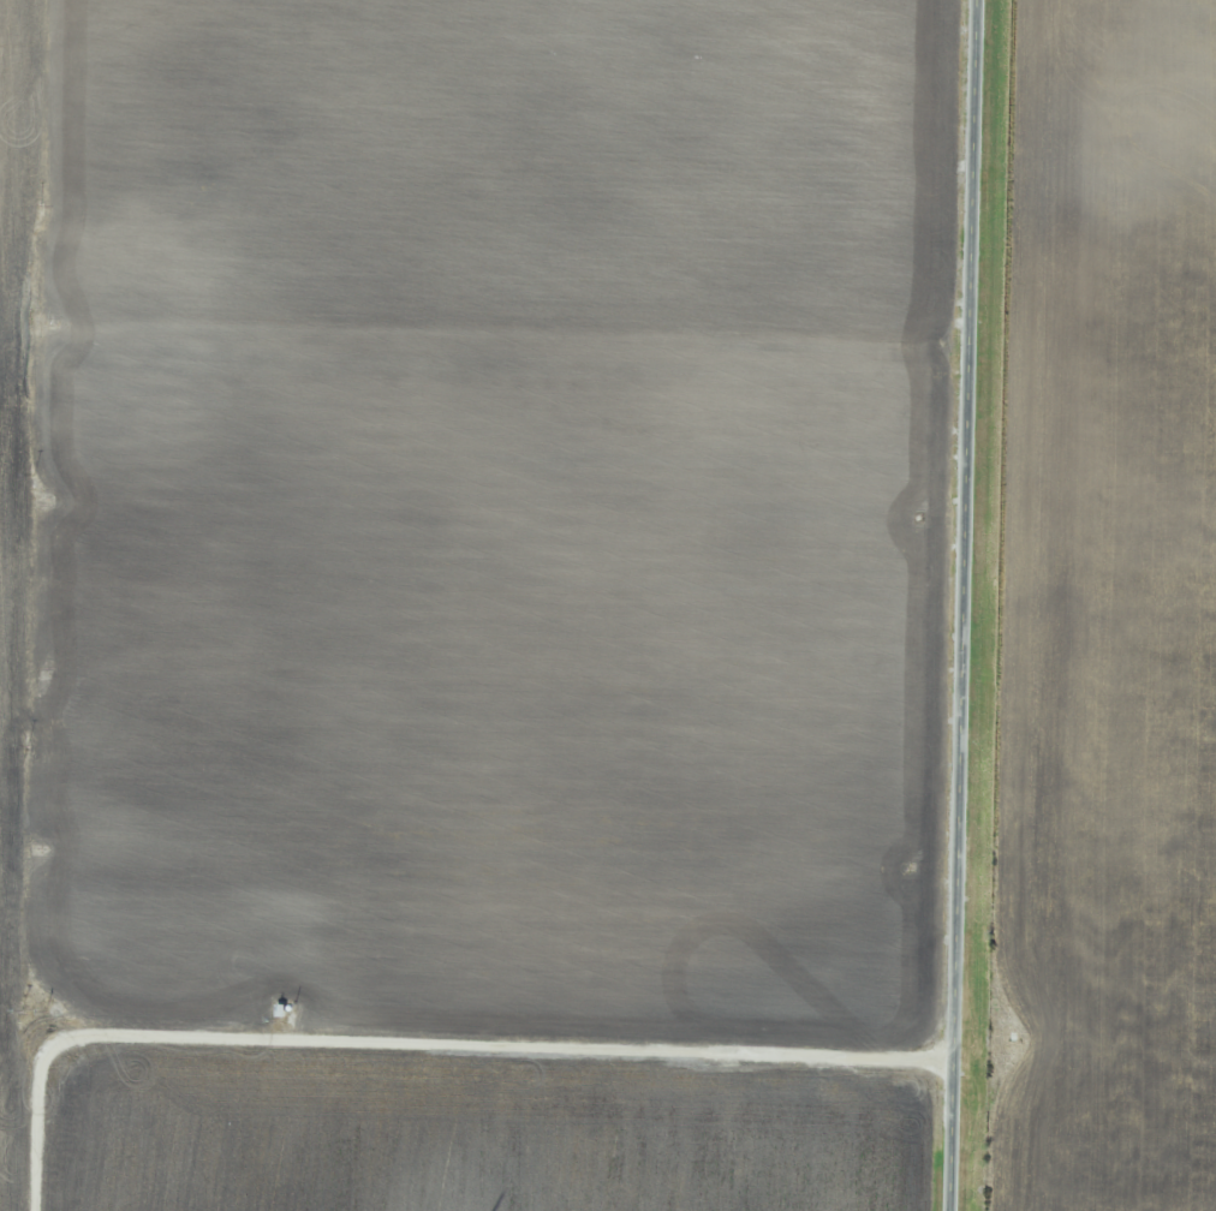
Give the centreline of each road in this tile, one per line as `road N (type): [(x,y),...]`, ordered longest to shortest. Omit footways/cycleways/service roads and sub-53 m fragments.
road 1 (secondary): [(976,0),(950,1210)]

